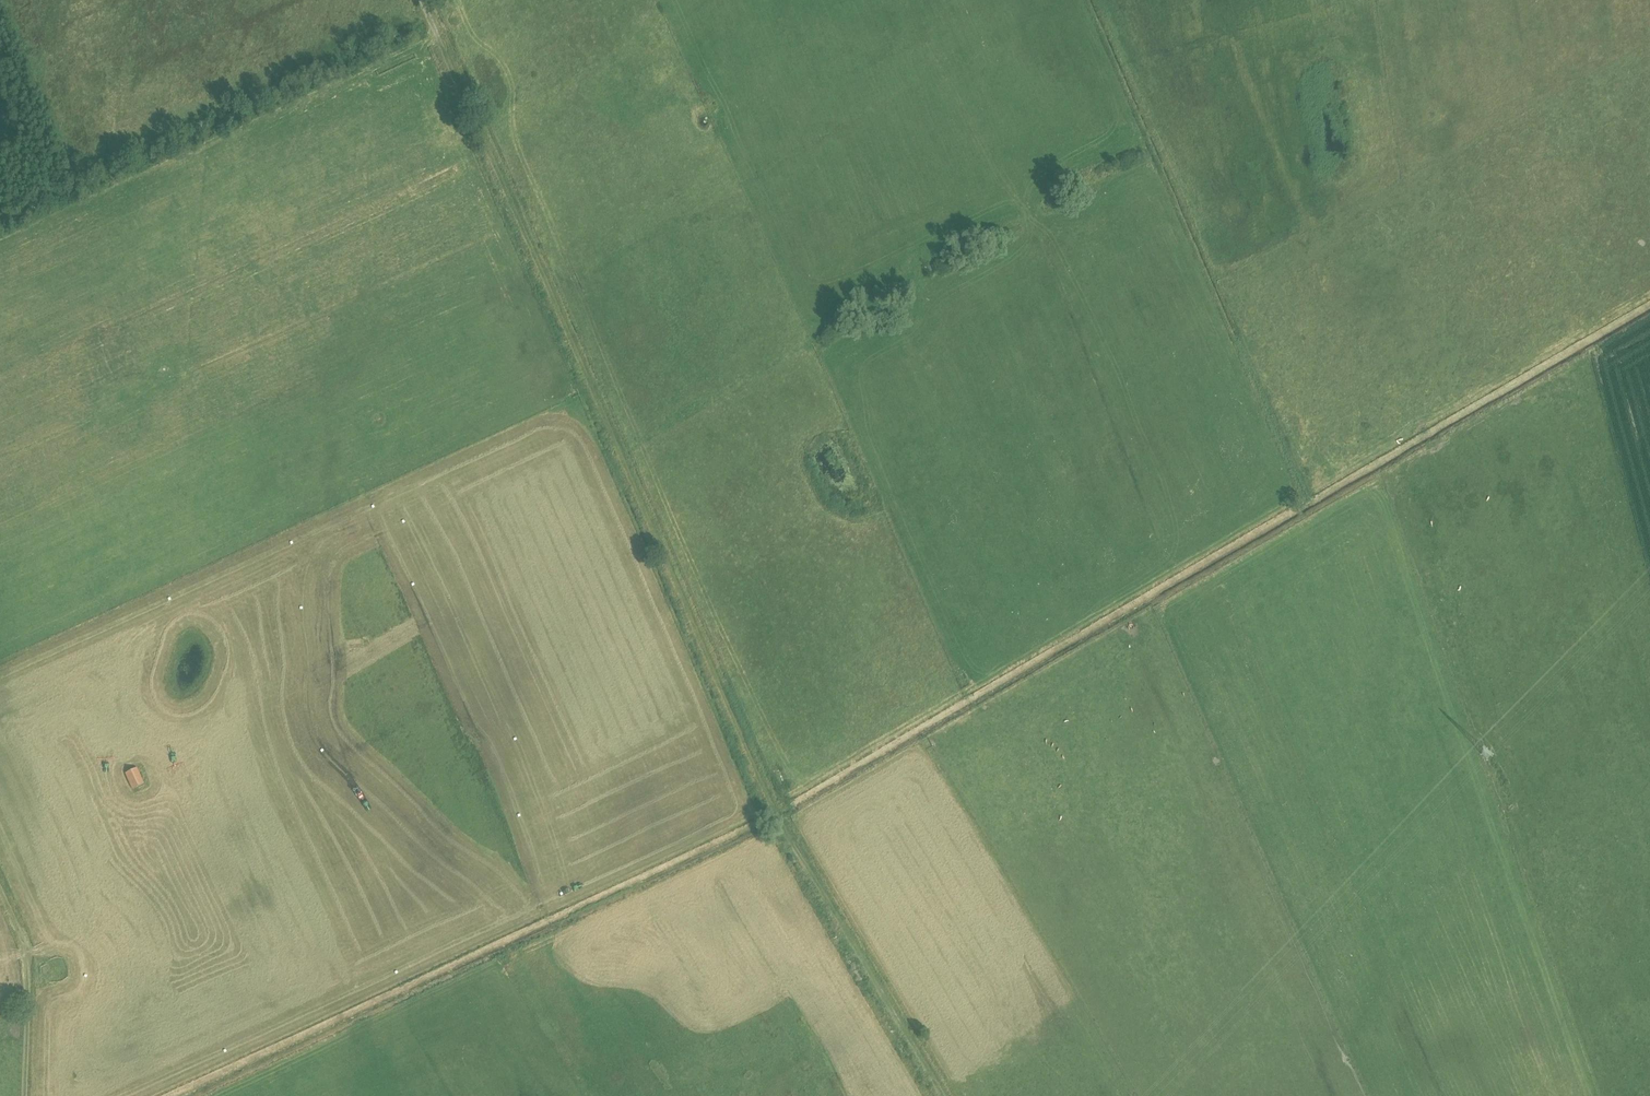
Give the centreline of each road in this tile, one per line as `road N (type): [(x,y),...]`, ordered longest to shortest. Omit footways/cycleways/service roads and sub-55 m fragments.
road 1 (track): [(423,0),(774,821),(940,1095)]
road 2 (track): [(24,1095),(26,966),(0,893)]

